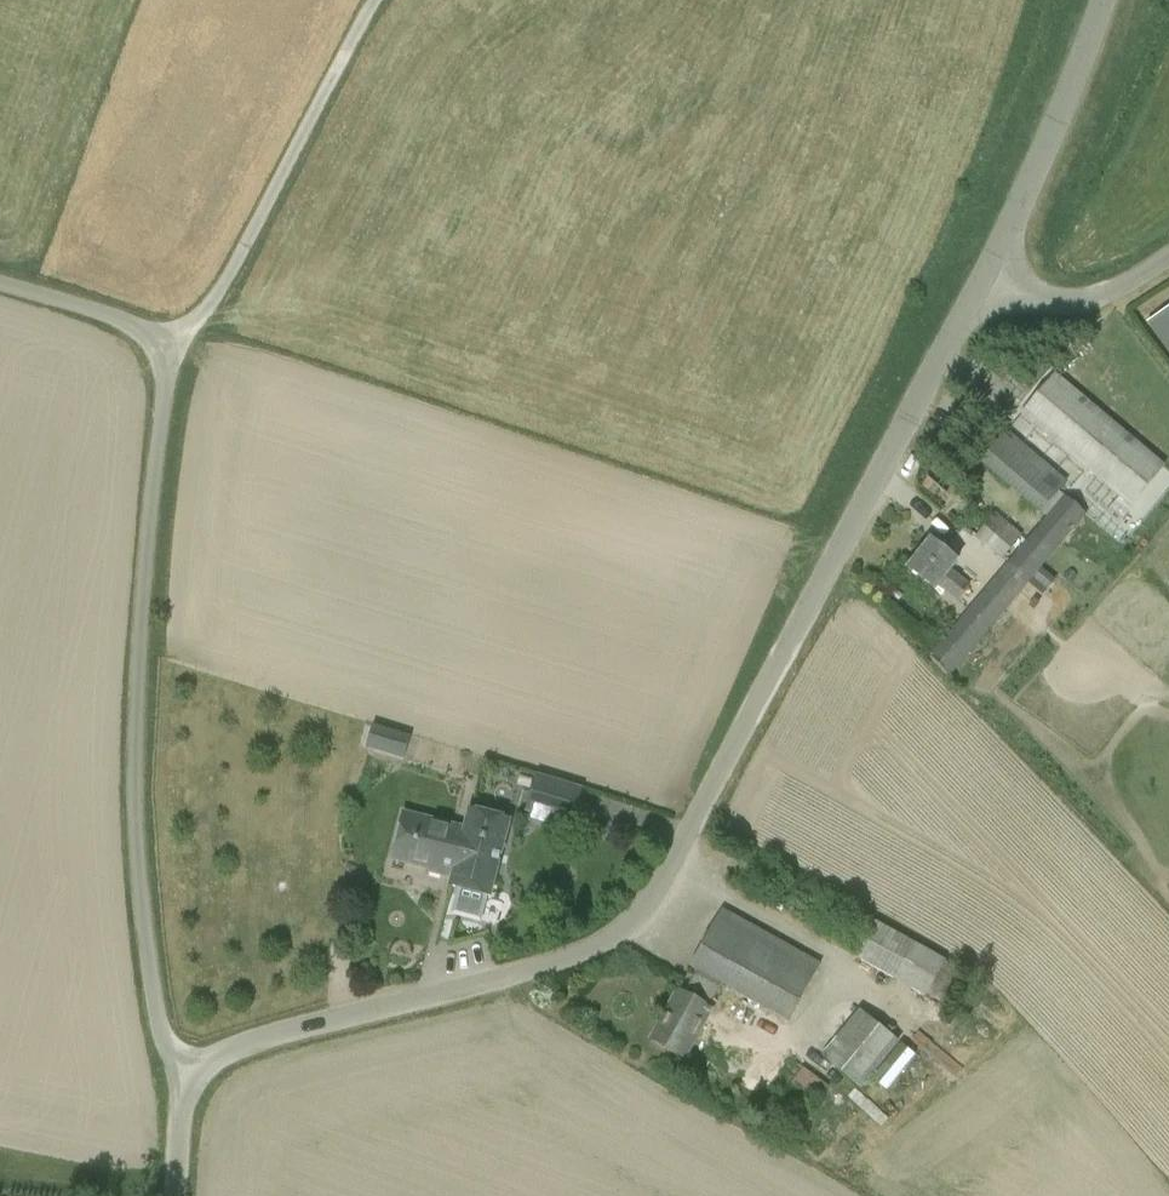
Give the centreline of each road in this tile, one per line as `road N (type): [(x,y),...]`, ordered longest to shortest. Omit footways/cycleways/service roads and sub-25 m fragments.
road 1 (unclassified): [(984,277),(684,836),(621,931),(572,957),(251,1040),(189,1075)]
road 2 (unclassified): [(189,1075),(164,1039),(152,985),(135,775),(164,349)]
road 3 (unclassified): [(164,349),(216,298),(375,0)]
road 4 (unclassified): [(984,277),(1101,0)]
road 5 (unclassified): [(1168,253),(1091,300),(1050,301),(984,277)]
road 6 (unclassified): [(164,349),(126,319),(0,284)]
road 7 (unclassified): [(189,1075),(177,1195)]

